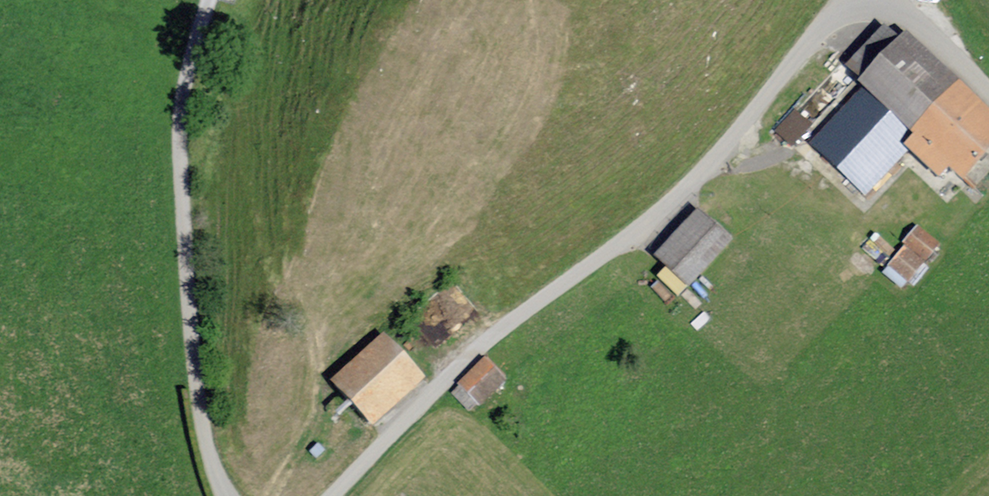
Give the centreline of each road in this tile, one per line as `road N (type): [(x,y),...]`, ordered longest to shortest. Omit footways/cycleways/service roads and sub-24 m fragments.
road 1 (unclassified): [(849,0),(730,141),(617,242),(480,343),(327,495)]
road 2 (residential): [(211,0),(182,111),(178,166),(194,373),(212,467),(225,495)]
road 3 (unclassified): [(877,0),(988,100)]

